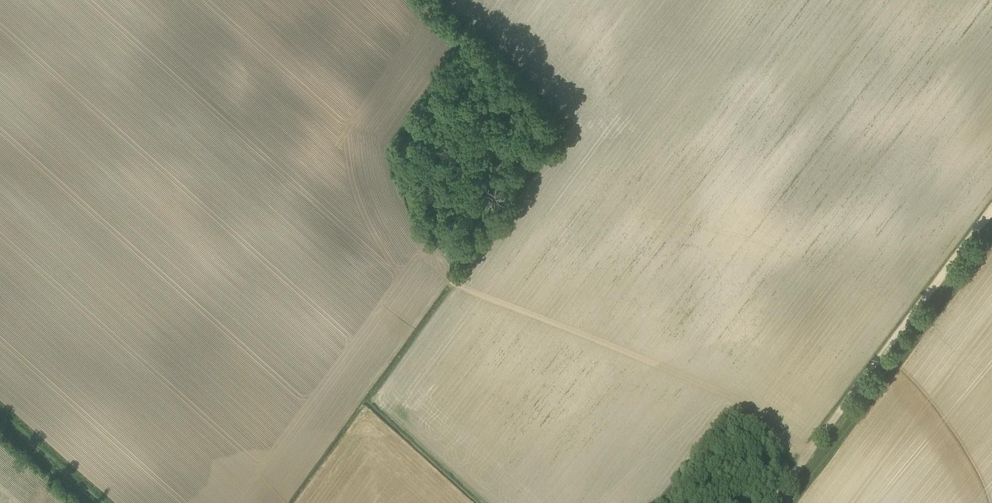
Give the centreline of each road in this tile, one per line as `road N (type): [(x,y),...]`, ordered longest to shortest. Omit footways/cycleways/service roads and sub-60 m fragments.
road 1 (track): [(772,502),(991,217)]

